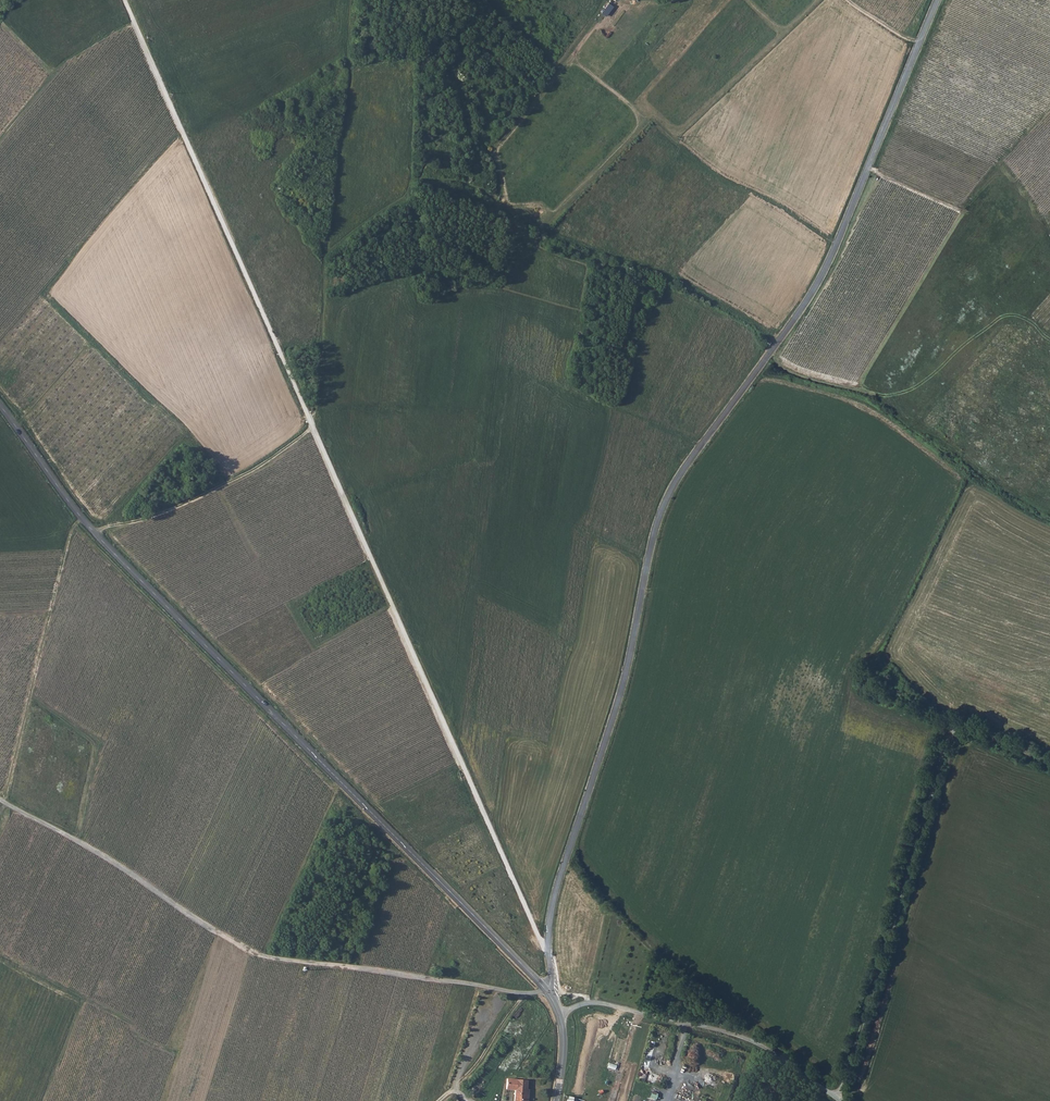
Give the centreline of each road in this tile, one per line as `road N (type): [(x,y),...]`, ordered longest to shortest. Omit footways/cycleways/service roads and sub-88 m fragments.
road 1 (unclassified): [(939,0),(814,289),(662,510),(620,698),(552,906),(546,991)]
road 2 (track): [(549,954),(124,0)]
road 3 (tertiary): [(546,991),(95,535),(0,406)]
road 4 (track): [(776,345),(672,276),(545,229),(506,193),(497,144),(614,0)]
road 5 (track): [(837,1100),(949,735),(968,732),(1049,763)]
road 6 (track): [(95,535),(195,502),(312,425),(325,257)]
road 7 (track): [(836,244),(710,173),(637,103),(727,0)]
road 8 (track): [(0,813),(70,533),(81,519)]
road 9 (track): [(0,801),(103,856),(254,955)]
road 10 (track): [(0,953),(131,1022),(149,1044),(208,1064)]
road 11 (track): [(701,447),(616,410),(662,290)]
road 12 (track): [(172,903),(267,710)]
road 13 (track): [(79,843),(98,744),(29,697)]
road 14 (track): [(0,138),(58,67),(134,22)]
road 15 (track): [(626,672),(478,602)]
road 16 (track): [(545,229),(650,119)]
road 17 (track): [(528,995),(454,1089)]

